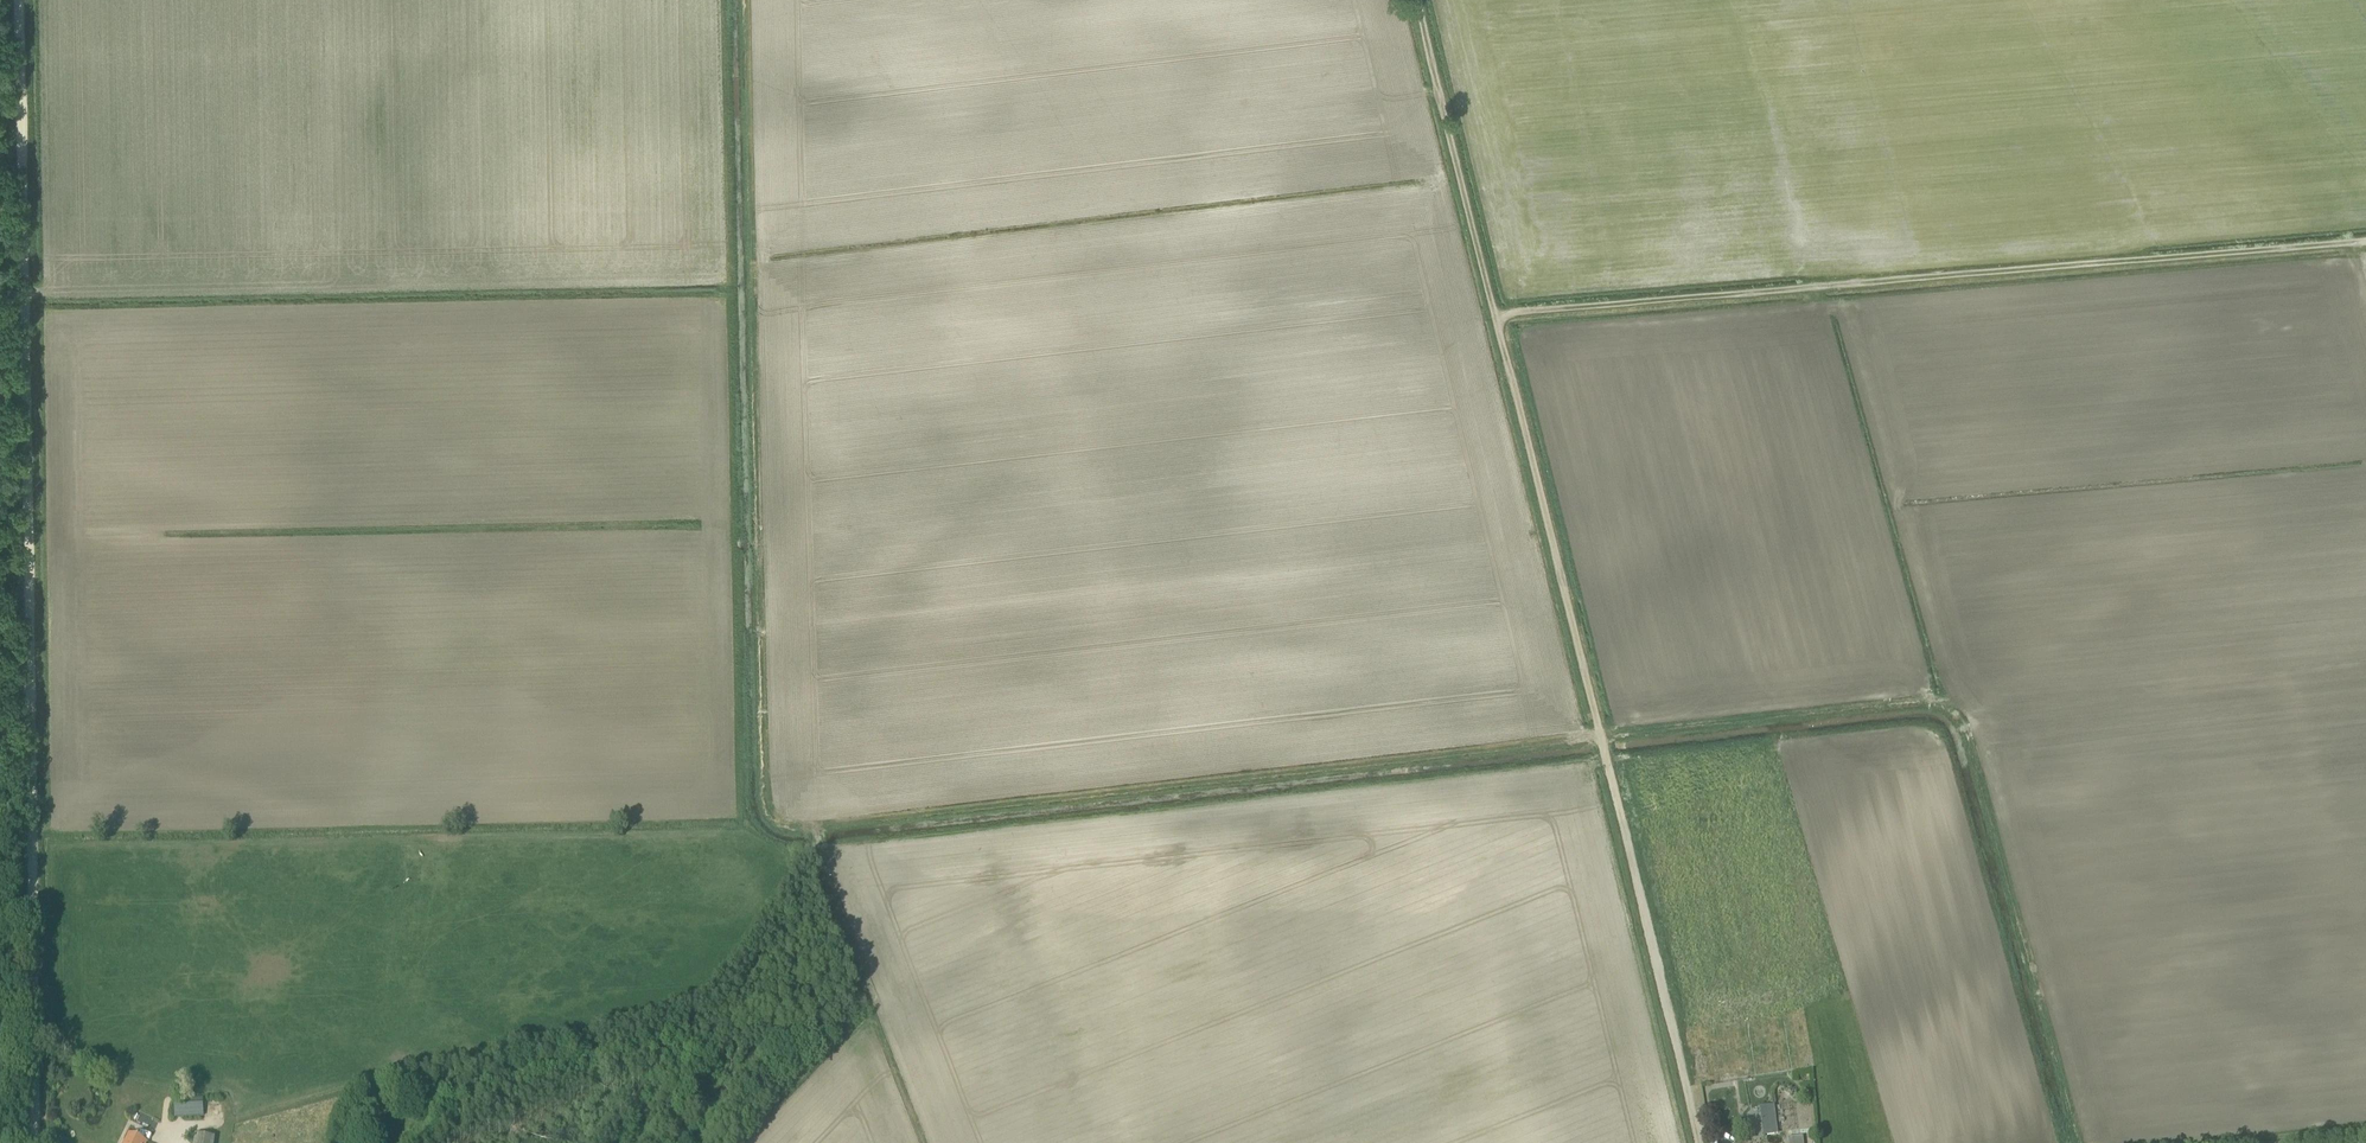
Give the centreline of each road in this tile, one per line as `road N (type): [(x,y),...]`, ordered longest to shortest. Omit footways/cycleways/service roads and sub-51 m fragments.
road 1 (track): [(21,0),(37,1142)]
road 2 (track): [(2365,241),(1497,317)]
road 3 (track): [(1497,317),(1698,1142)]
road 4 (track): [(1414,0),(1497,317)]

